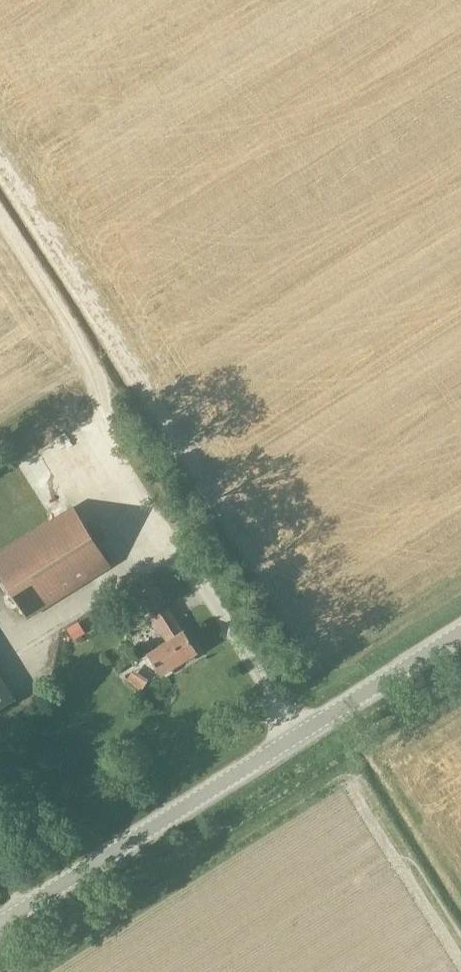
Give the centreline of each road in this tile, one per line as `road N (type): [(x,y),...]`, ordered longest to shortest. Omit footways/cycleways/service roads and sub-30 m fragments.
road 1 (unclassified): [(0,923),(460,632)]

